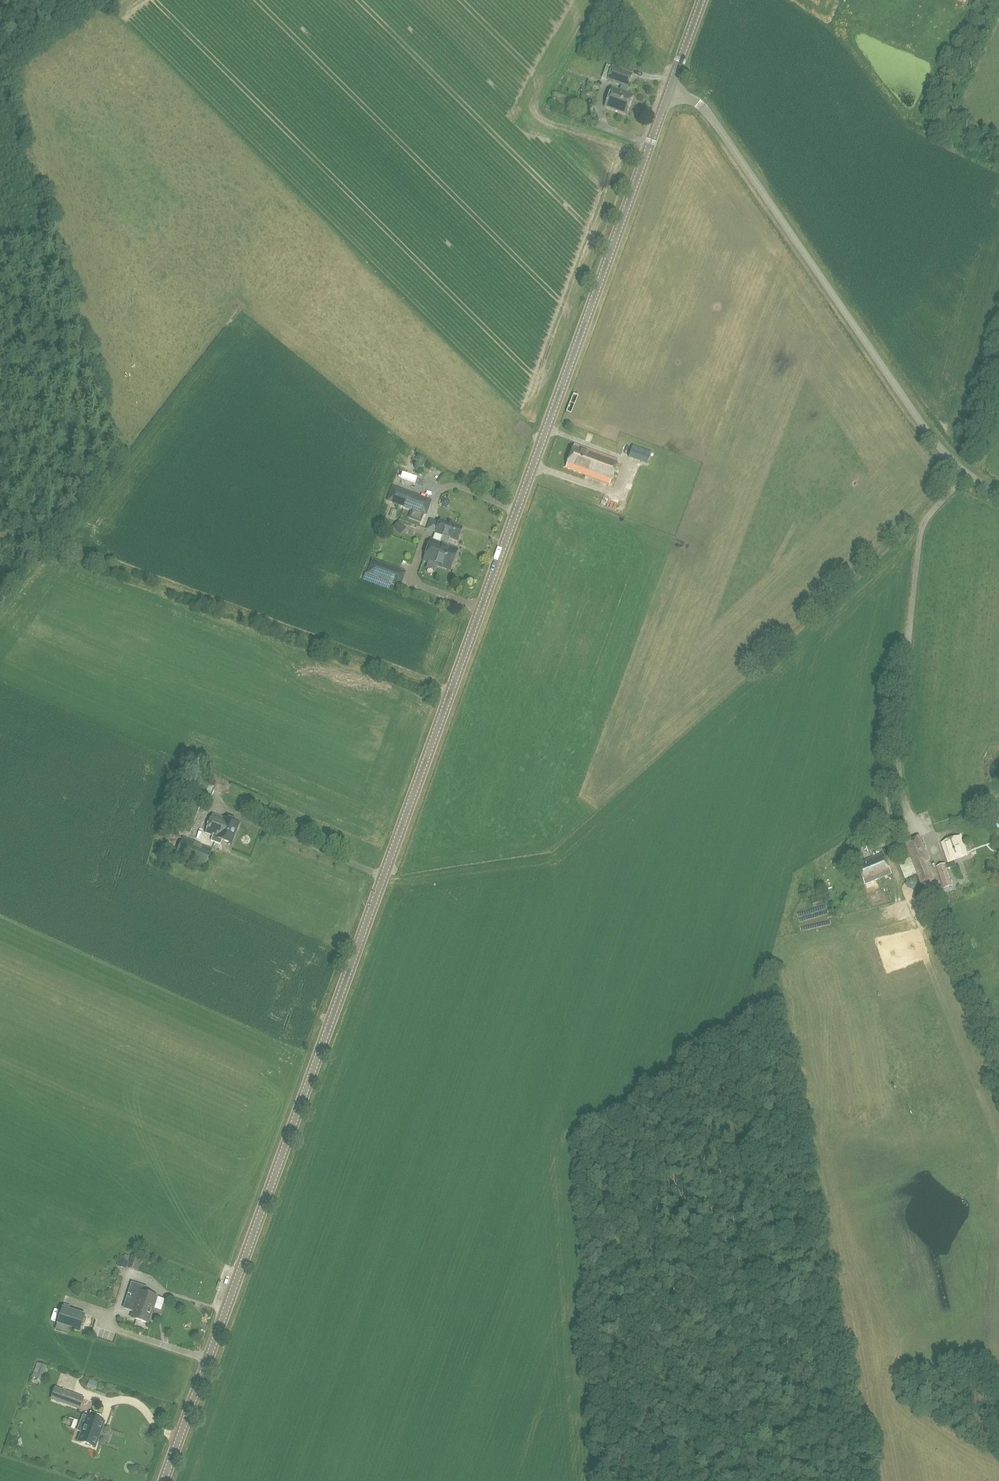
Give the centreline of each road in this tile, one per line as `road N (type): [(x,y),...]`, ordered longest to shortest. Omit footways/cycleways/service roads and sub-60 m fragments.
road 1 (tertiary): [(163,1480),(673,89)]
road 2 (unclassified): [(673,89),(699,107),(924,428),(998,493)]
road 3 (track): [(0,536),(197,598),(451,694)]

